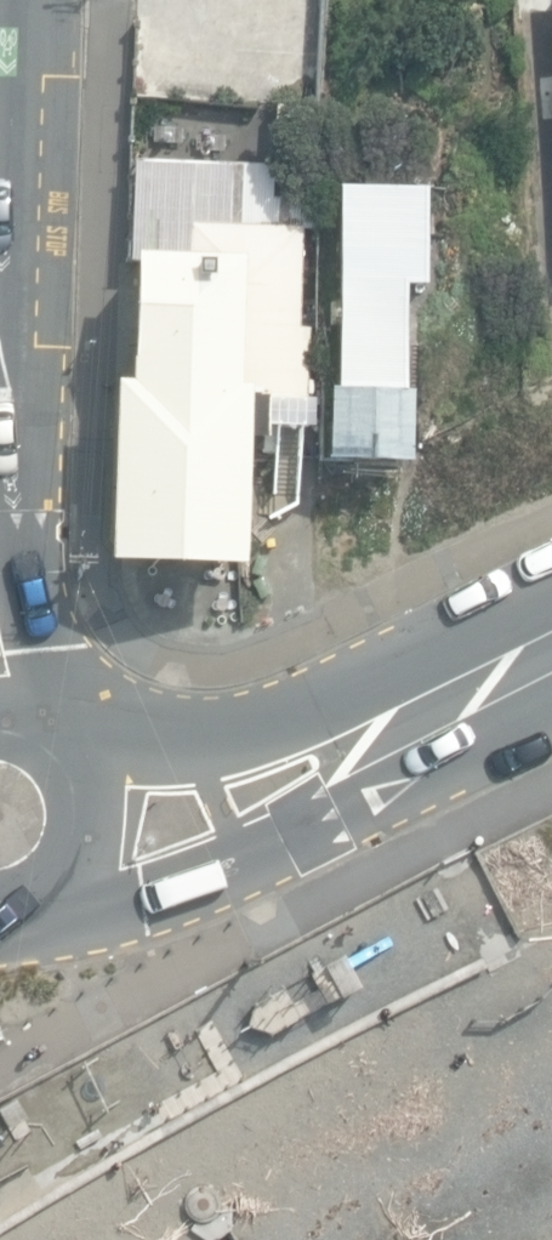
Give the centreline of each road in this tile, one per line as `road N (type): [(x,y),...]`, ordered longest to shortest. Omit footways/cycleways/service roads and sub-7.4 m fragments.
road 1 (secondary): [(551,645),(309,771),(187,806),(93,821)]
road 2 (secondary): [(0,717),(46,730),(73,754),(89,786),(93,821)]
road 3 (secondary): [(93,821),(68,880),(42,901),(0,912)]

